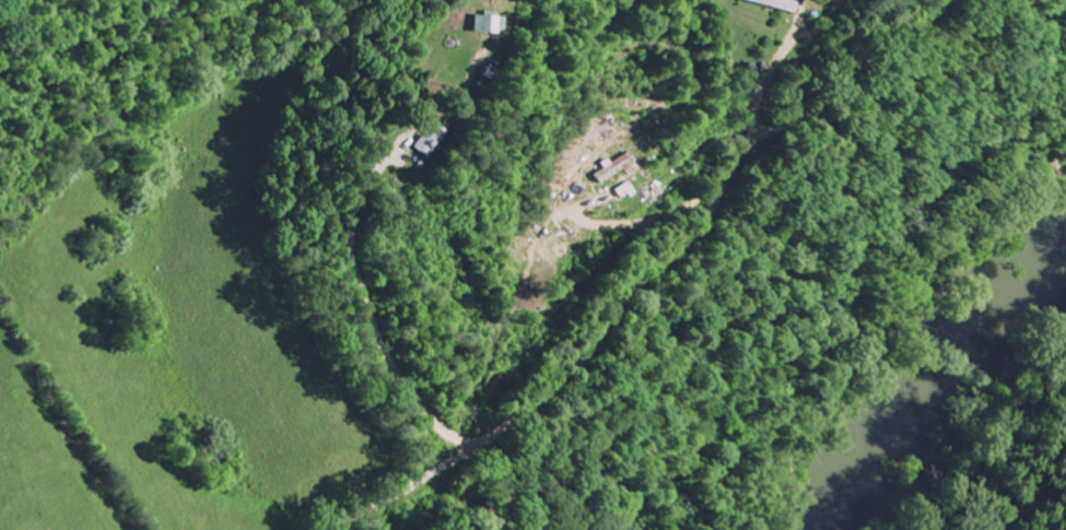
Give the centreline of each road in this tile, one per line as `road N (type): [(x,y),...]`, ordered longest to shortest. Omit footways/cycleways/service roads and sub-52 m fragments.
road 1 (residential): [(333,529),(374,513),(543,400),(680,247),(755,136),(830,95),(950,0)]
road 2 (residential): [(471,448),(430,422),(373,327),(350,237),(370,177),(420,126),(449,109),(481,55)]
road 3 (residential): [(755,136),(571,207),(587,225),(655,217),(725,179)]
road 4 (residential): [(755,136),(761,85),(796,33),(799,0)]

